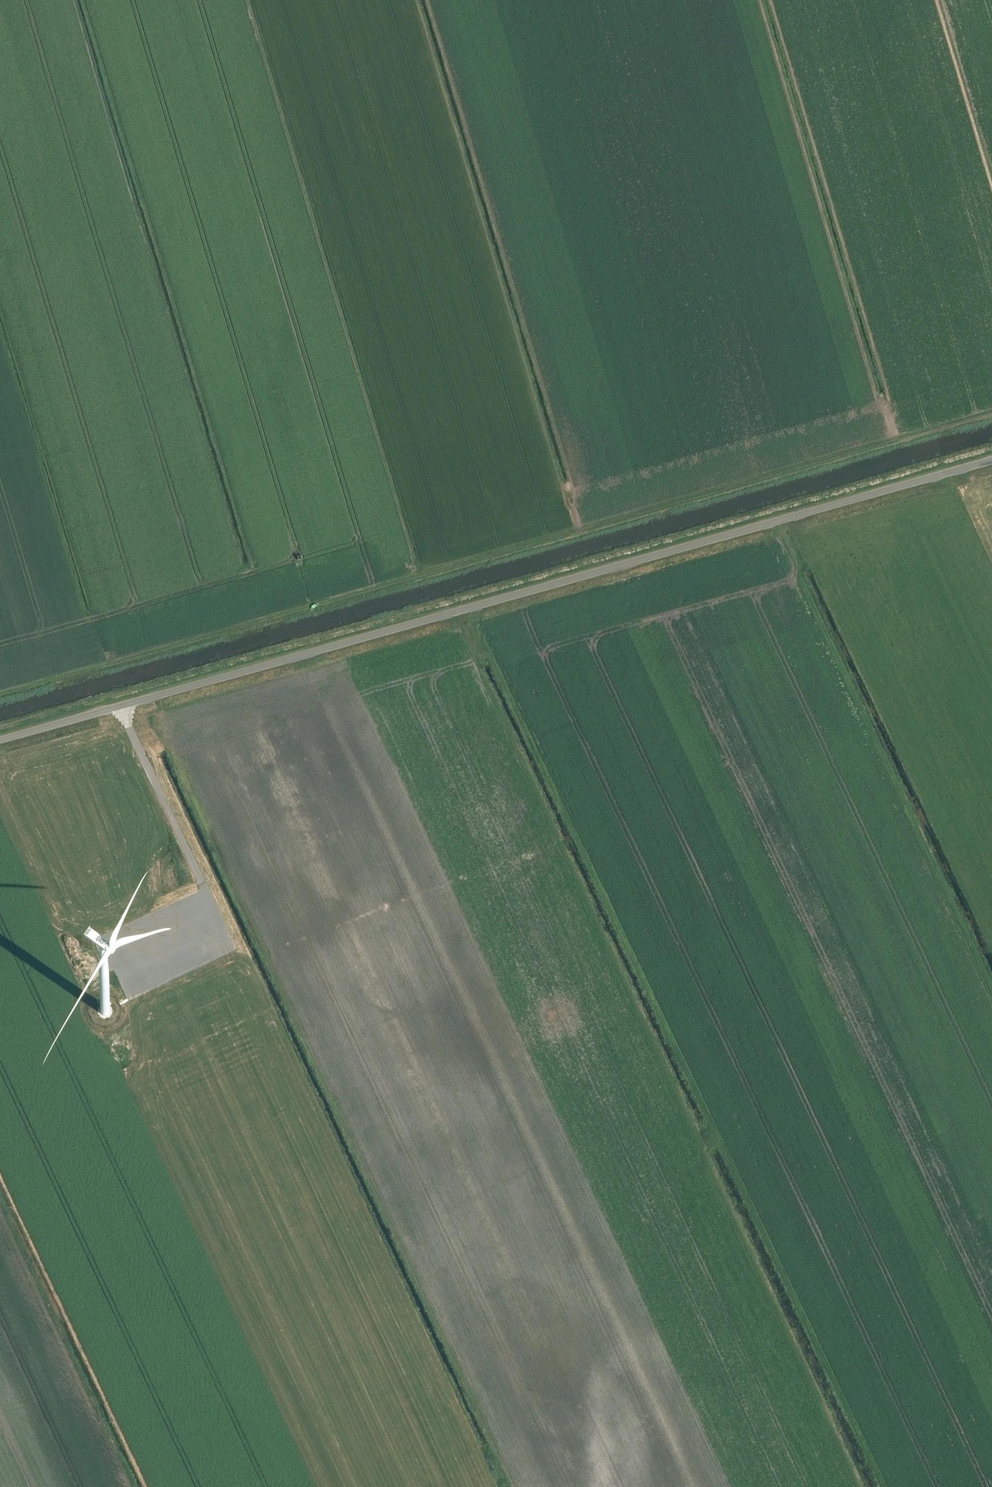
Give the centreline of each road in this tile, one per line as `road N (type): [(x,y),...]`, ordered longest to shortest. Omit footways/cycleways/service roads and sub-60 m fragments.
road 1 (unclassified): [(0,740),(991,460)]

